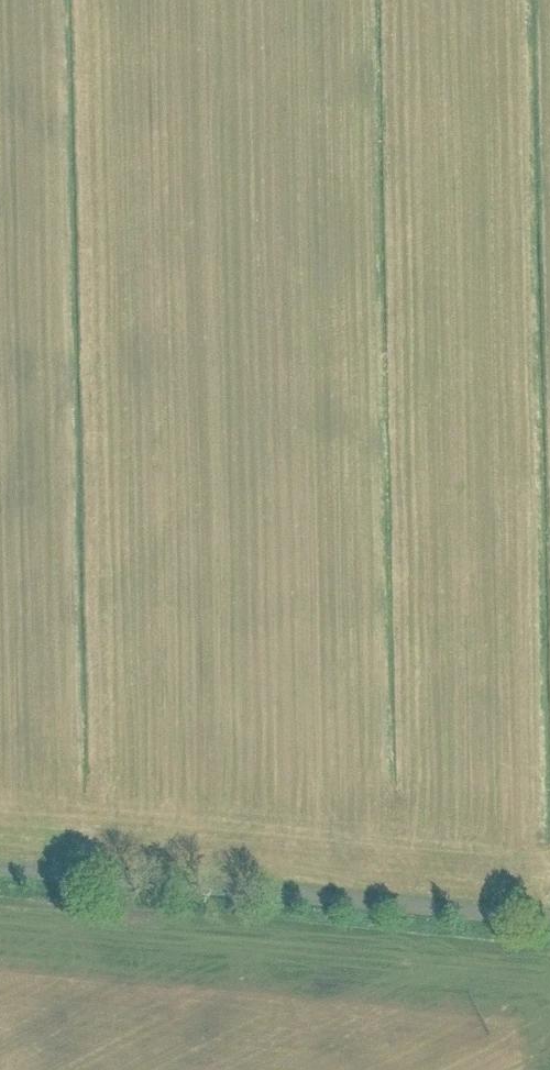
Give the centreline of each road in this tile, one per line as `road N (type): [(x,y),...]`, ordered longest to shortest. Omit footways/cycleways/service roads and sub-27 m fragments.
road 1 (unclassified): [(0,870),(549,920)]

